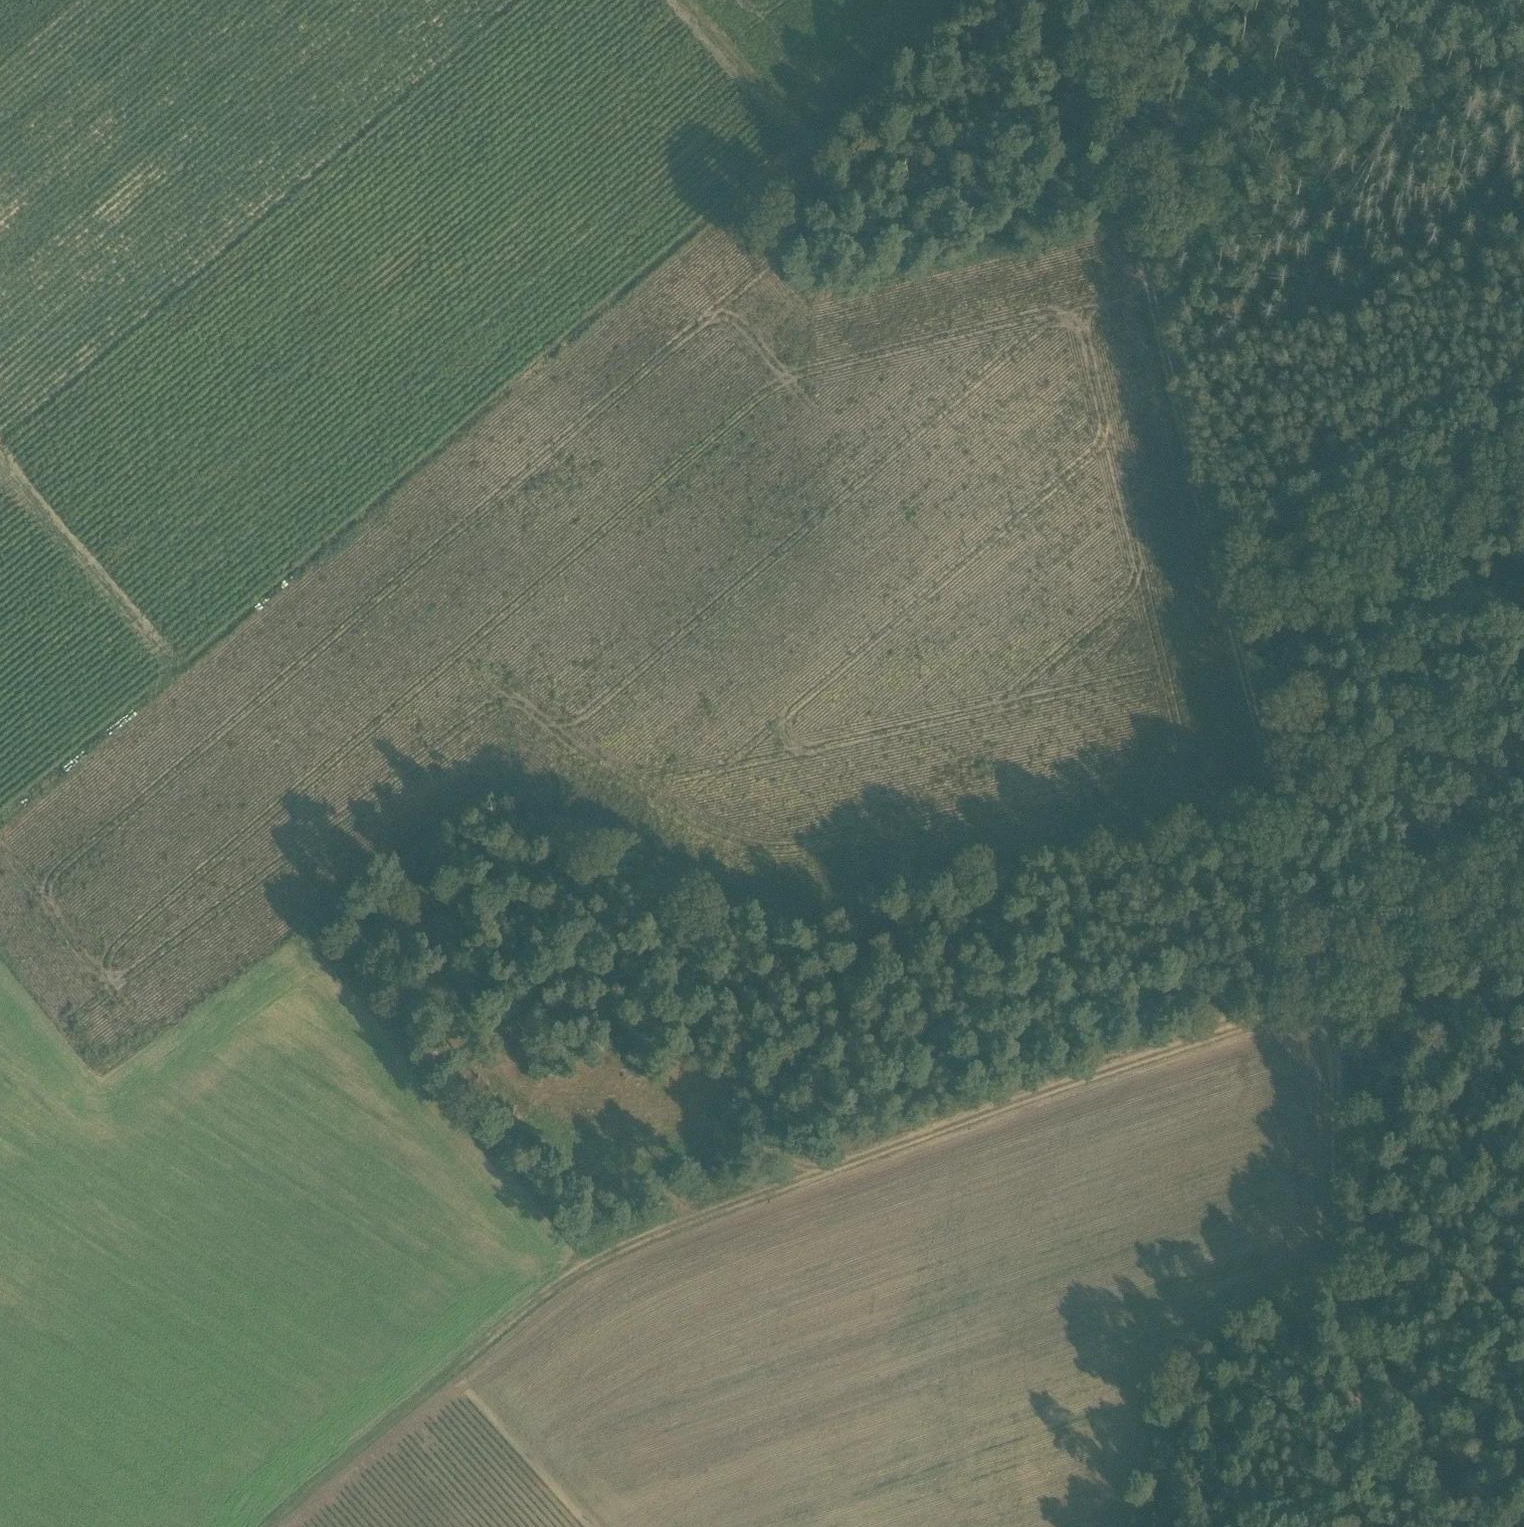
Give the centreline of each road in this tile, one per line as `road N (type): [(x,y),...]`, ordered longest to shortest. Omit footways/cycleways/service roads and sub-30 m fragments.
road 1 (track): [(1362,1526),(1347,1413),(1331,1001),(1080,0)]
road 2 (track): [(1331,1001),(590,1267),(547,1291),(266,1526)]

